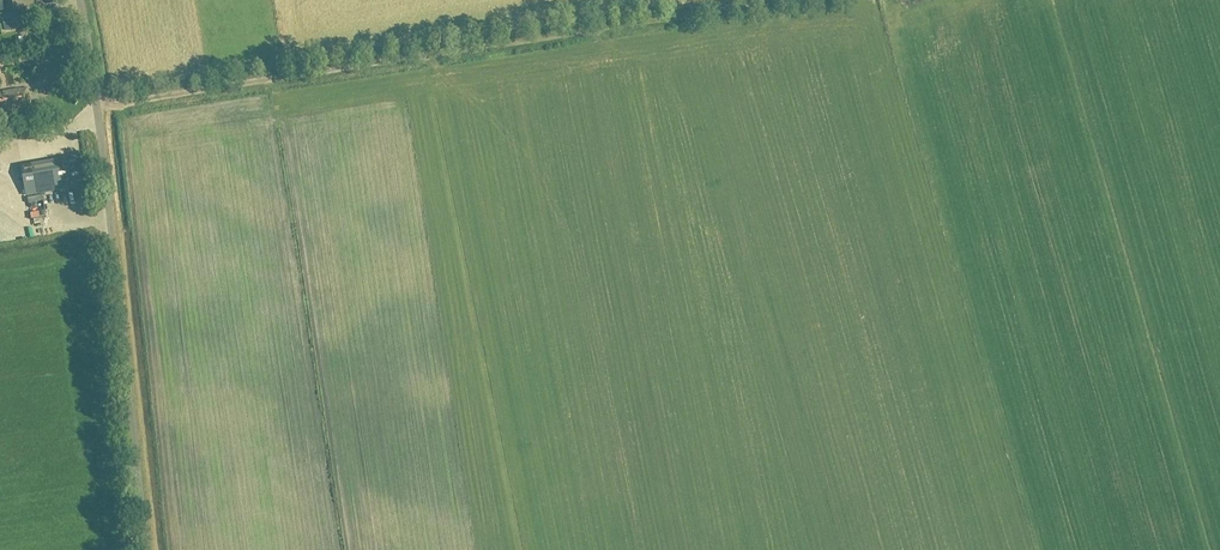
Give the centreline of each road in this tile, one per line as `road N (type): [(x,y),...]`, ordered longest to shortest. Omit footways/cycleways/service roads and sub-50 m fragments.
road 1 (track): [(96,108),(769,0)]
road 2 (unclassified): [(144,549),(78,0)]

